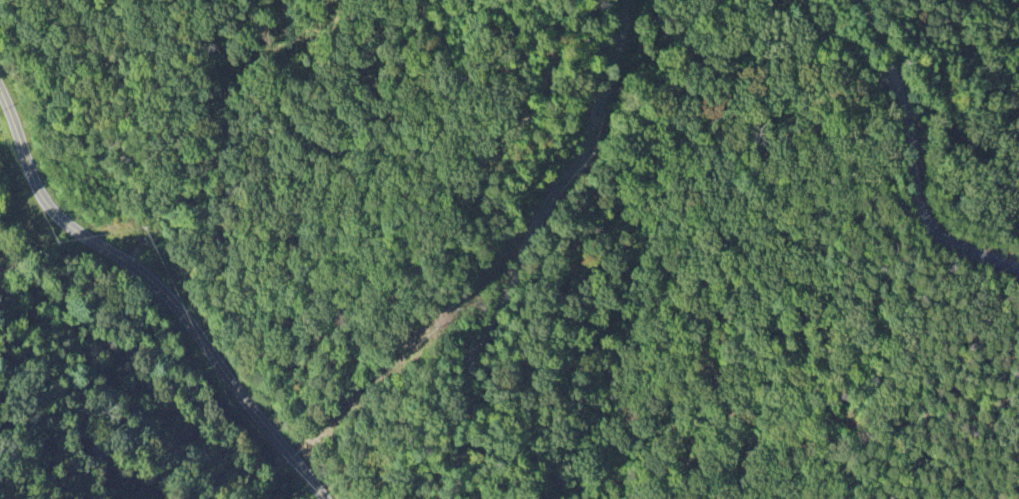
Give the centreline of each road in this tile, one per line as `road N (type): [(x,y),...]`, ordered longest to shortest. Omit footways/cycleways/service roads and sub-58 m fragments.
road 1 (residential): [(627,0),(579,152),(510,239),(499,300),(468,356),(468,427),(452,498)]
road 2 (residential): [(311,498),(155,284),(59,223),(0,103)]
road 3 (residential): [(1018,271),(933,240),(916,205),(902,116),(853,0)]

